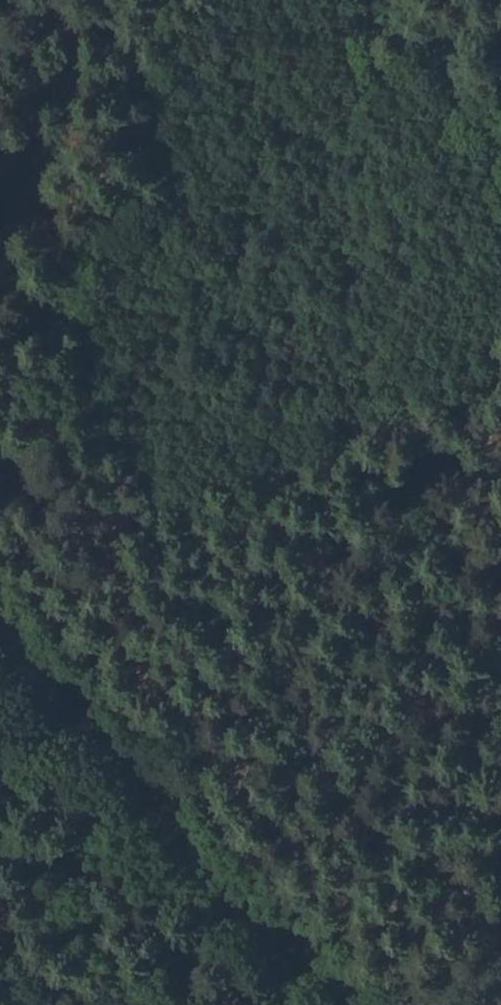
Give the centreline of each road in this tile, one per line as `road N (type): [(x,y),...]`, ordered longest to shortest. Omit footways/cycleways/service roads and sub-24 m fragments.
road 1 (track): [(0,627),(347,1004)]

